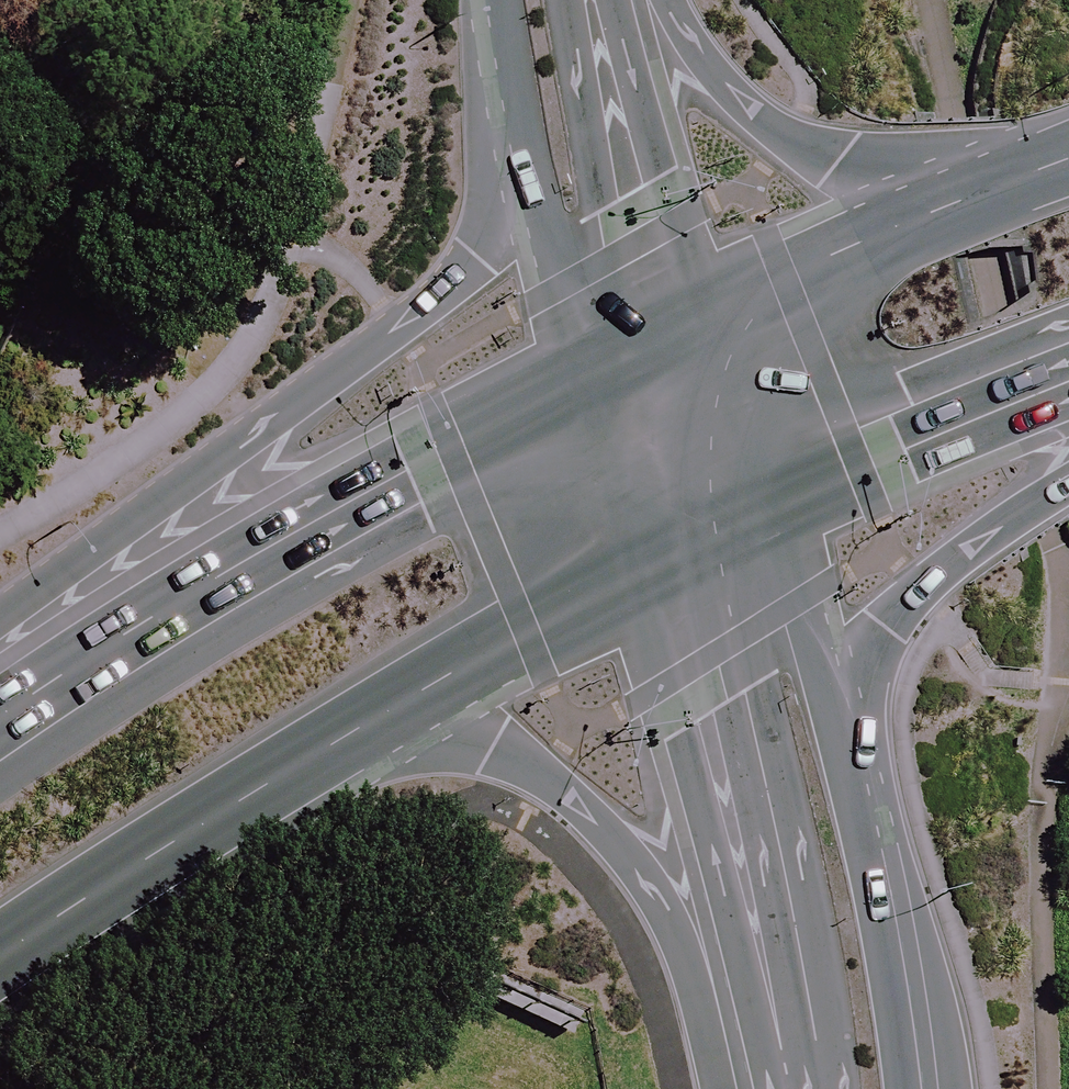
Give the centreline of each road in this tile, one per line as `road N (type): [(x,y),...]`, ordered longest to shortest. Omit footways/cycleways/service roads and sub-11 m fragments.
road 1 (primary): [(235,565),(333,390),(458,275),(536,166)]
road 2 (primary): [(406,701),(197,819),(0,958)]
road 3 (primary): [(772,946),(545,778),(406,701)]
road 4 (primary): [(621,0),(784,139),(840,162),(1001,183)]
road 5 (primary): [(235,565),(599,372)]
road 6 (tertiary): [(772,946),(710,657),(671,556)]
road 7 (tertiary): [(828,707),(891,978),(904,1088)]
road 8 (primary): [(684,330),(1001,183)]
road 9 (tertiary): [(595,0),(649,238),(684,330)]
road 10 (primary): [(1068,471),(921,588),(828,707)]
road 11 (primary): [(1068,385),(758,520)]
road 12 (primary): [(671,556),(406,701)]
road 13 (primary): [(0,717),(235,565)]
road 14 (tertiary): [(599,372),(564,284),(536,166)]
road 15 (tertiary): [(684,330),(758,520)]
road 16 (tertiary): [(758,520),(828,707)]
road 17 (tertiary): [(671,556),(599,372)]
road 18 (tertiary): [(536,166),(508,0)]
road 19 (tertiary): [(797,1088),(772,946)]

